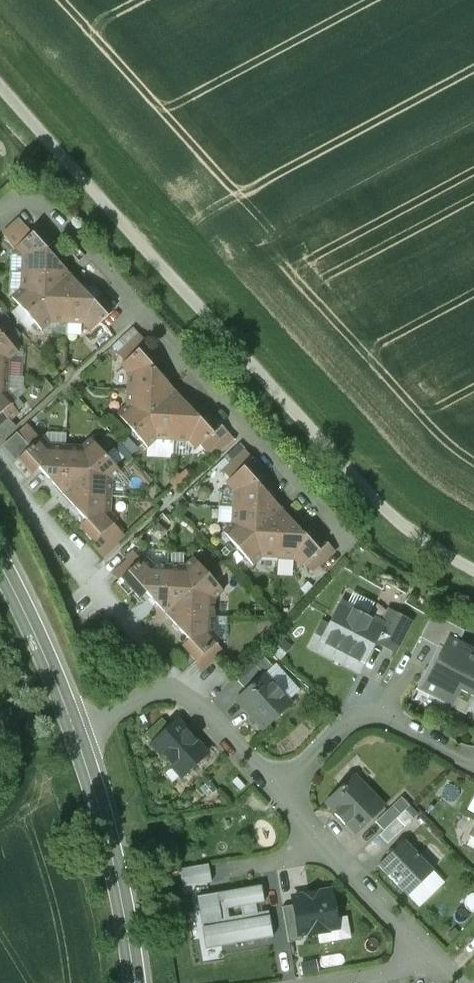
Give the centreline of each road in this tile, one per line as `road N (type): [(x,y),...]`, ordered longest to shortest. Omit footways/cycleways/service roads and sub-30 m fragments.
road 1 (track): [(0,86),(374,499),(473,570)]
road 2 (residential): [(0,218),(17,202),(71,226),(349,541)]
road 3 (residential): [(78,735),(167,686),(178,689),(277,794)]
road 4 (tertiary): [(135,982),(125,913),(78,735)]
road 5 (residential): [(0,466),(159,662)]
road 6 (tertiary): [(78,735),(0,566)]
road 7 (residential): [(318,841),(423,950)]
road 8 (residential): [(277,794),(347,723),(382,714)]

